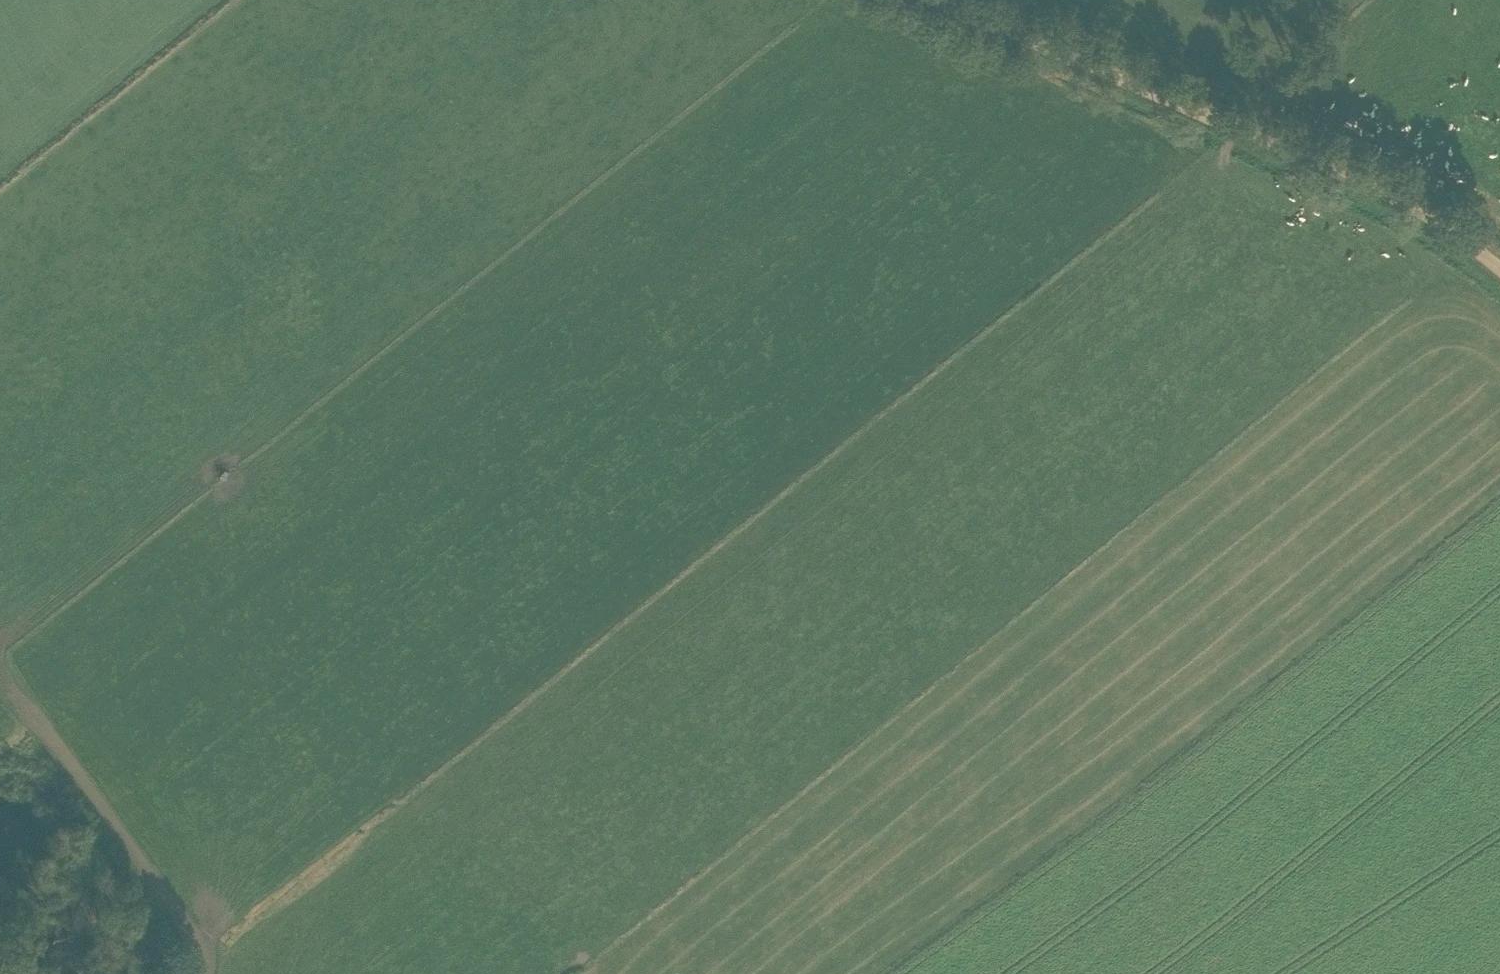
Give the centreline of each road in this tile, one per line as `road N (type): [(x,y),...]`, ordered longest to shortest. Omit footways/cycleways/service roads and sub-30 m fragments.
road 1 (track): [(935,0),(1396,198),(1499,267)]

